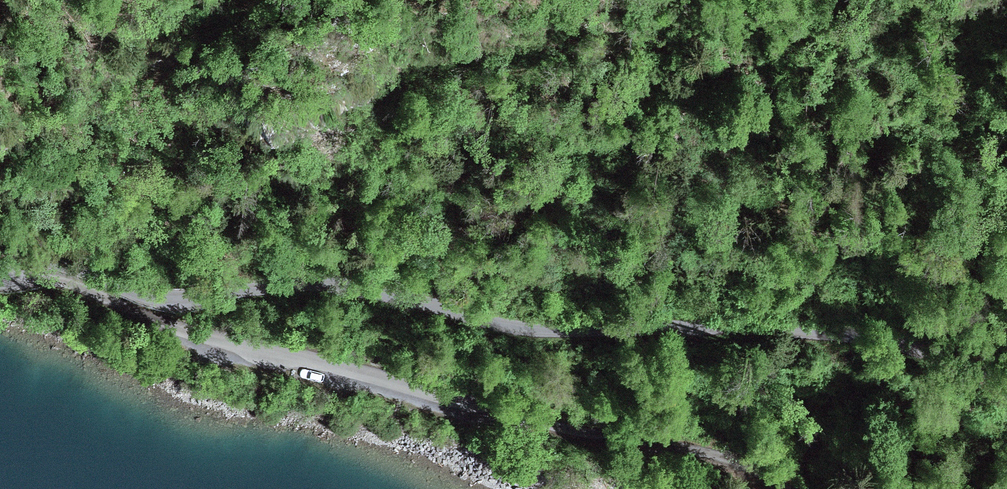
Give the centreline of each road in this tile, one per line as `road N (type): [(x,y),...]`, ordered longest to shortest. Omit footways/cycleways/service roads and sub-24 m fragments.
road 1 (unclassified): [(153,295),(313,281),(535,331),(829,332),(958,362),(1006,382)]
road 2 (unclassified): [(153,295),(207,331),(404,391),(734,464),(788,488)]
road 3 (unclassified): [(0,282),(46,279),(153,295)]

